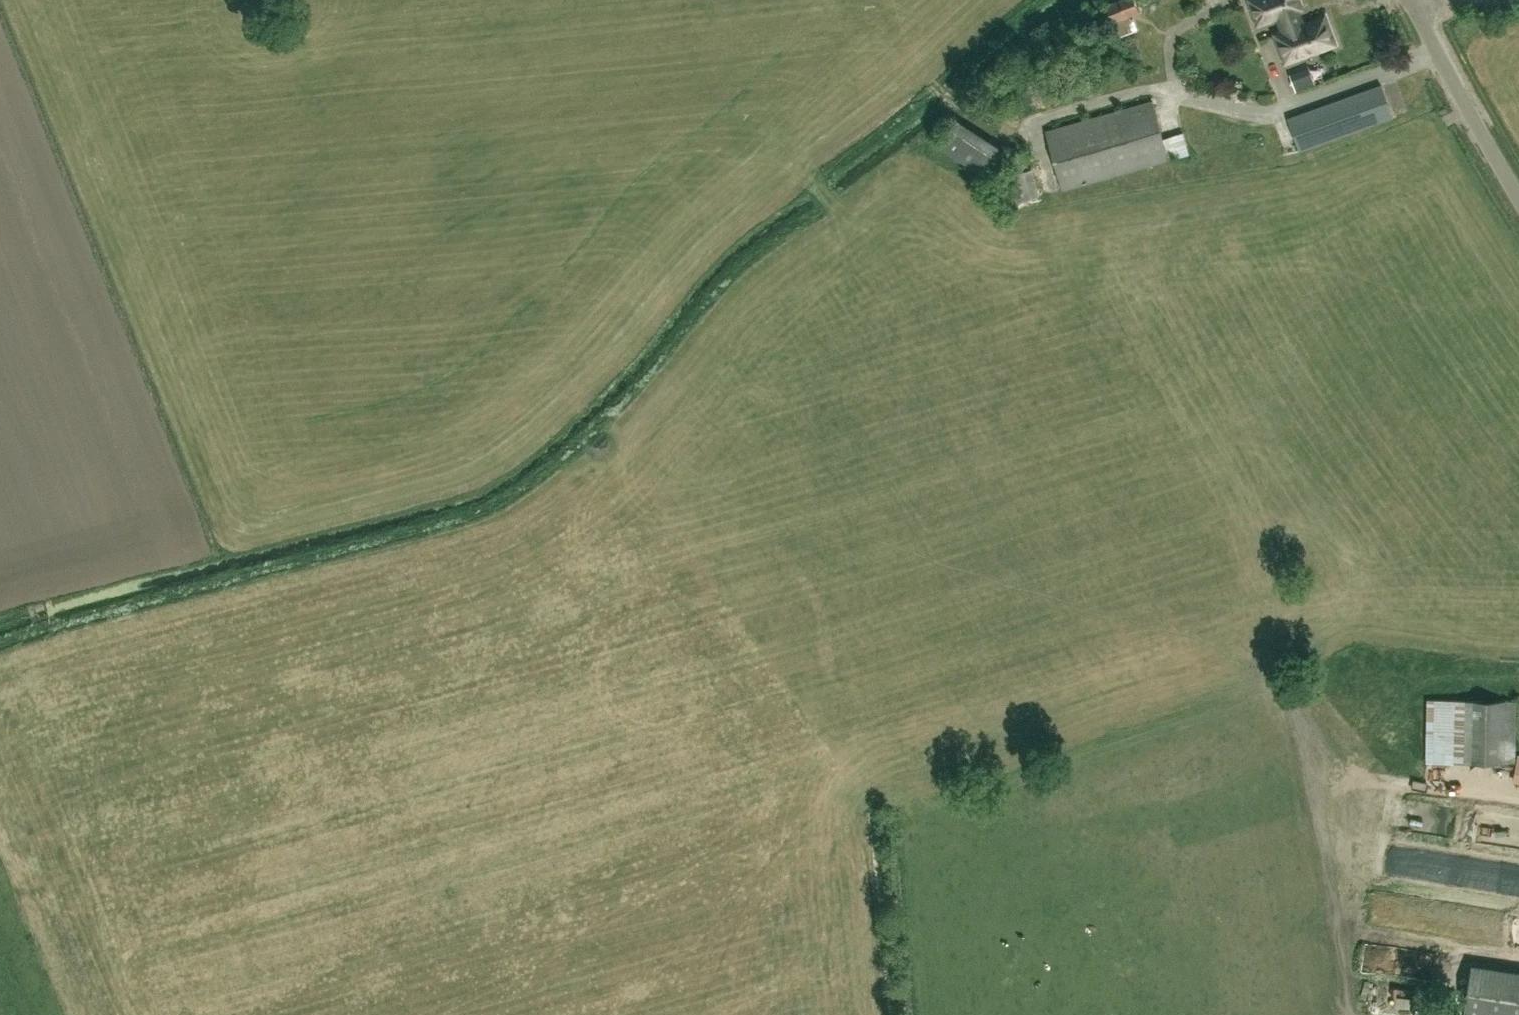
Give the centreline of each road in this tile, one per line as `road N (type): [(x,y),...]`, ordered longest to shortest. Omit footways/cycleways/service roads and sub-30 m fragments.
road 1 (unclassified): [(1414,4),(1518,200)]

